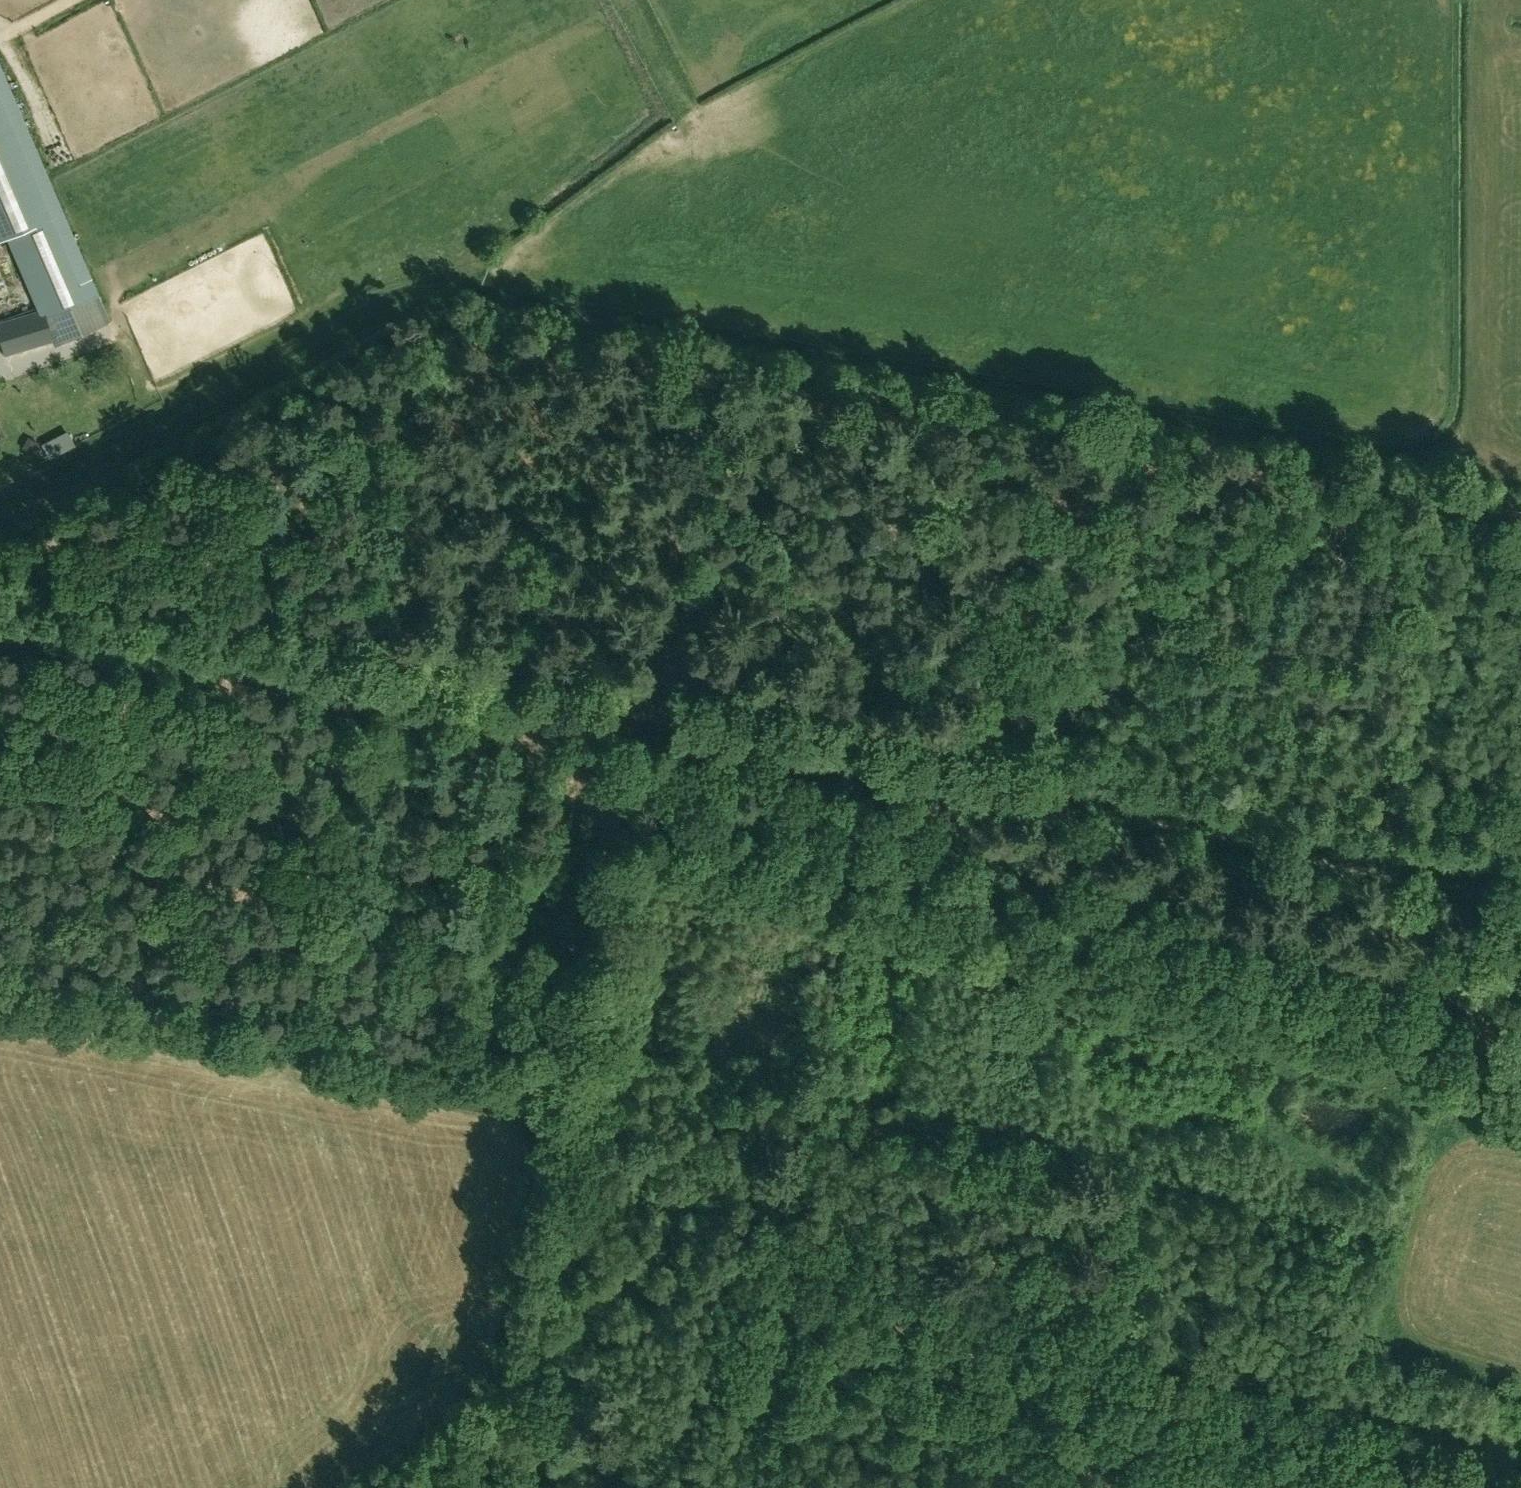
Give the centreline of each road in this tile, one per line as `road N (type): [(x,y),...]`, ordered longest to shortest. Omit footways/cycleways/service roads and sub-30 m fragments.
road 1 (track): [(1520,865),(651,709)]
road 2 (track): [(651,709),(0,592)]

